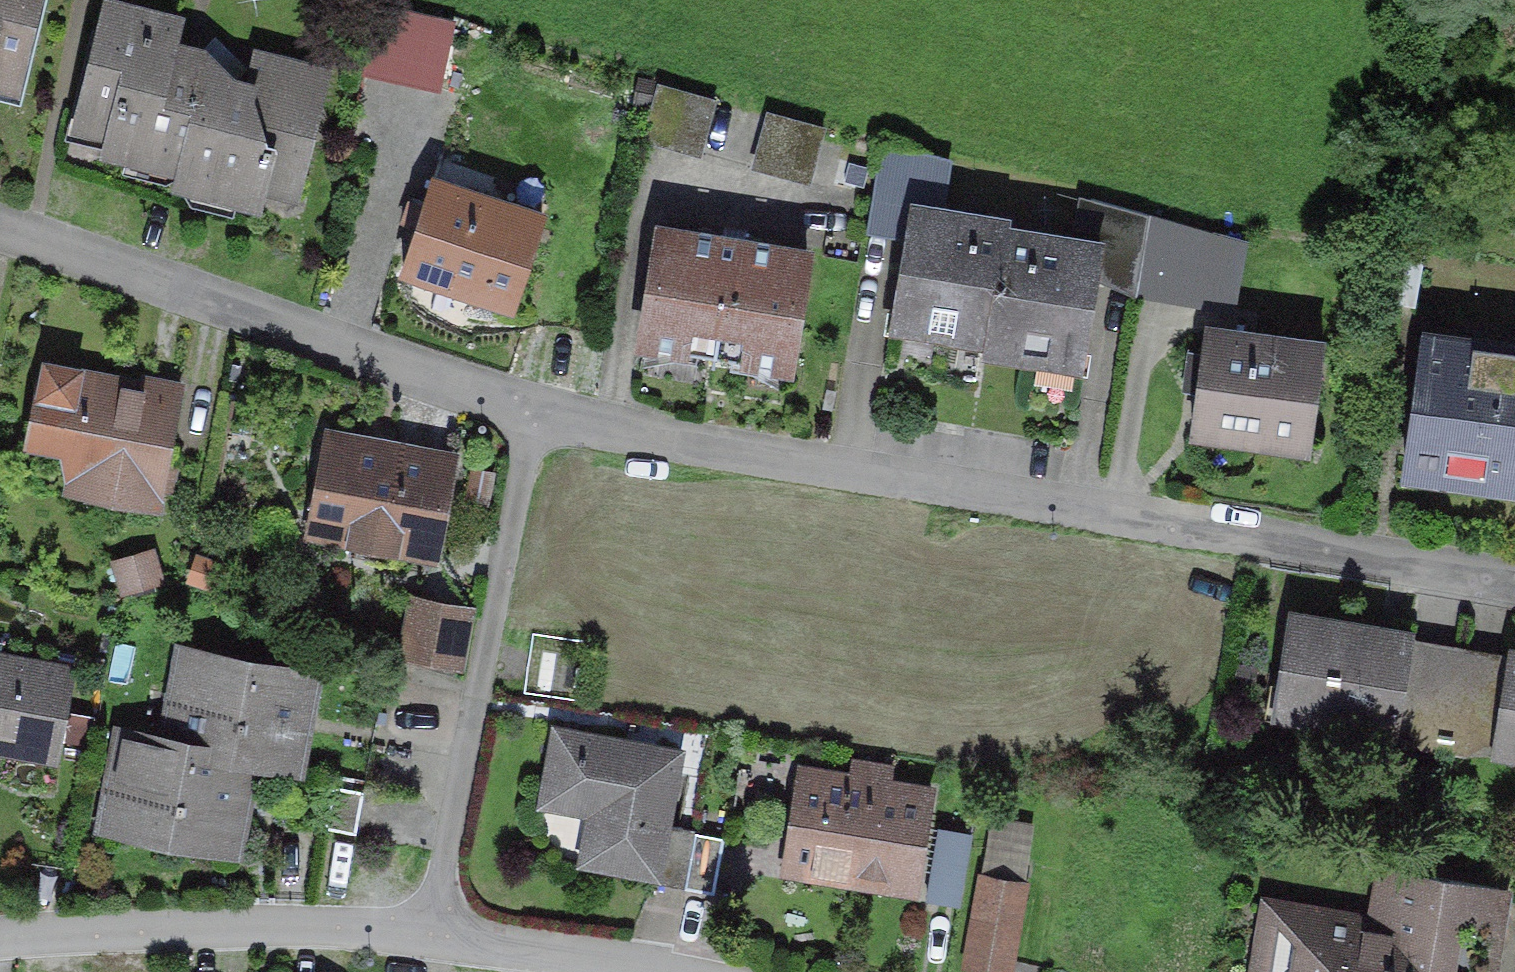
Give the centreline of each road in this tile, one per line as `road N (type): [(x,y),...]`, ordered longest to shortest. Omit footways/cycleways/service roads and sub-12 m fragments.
road 1 (residential): [(532,410),(630,435),(1514,580)]
road 2 (residential): [(0,230),(532,410)]
road 3 (residential): [(429,935),(532,410)]
road 4 (residential): [(429,935),(234,926),(0,939)]
road 5 (residential): [(673,971),(429,935)]

